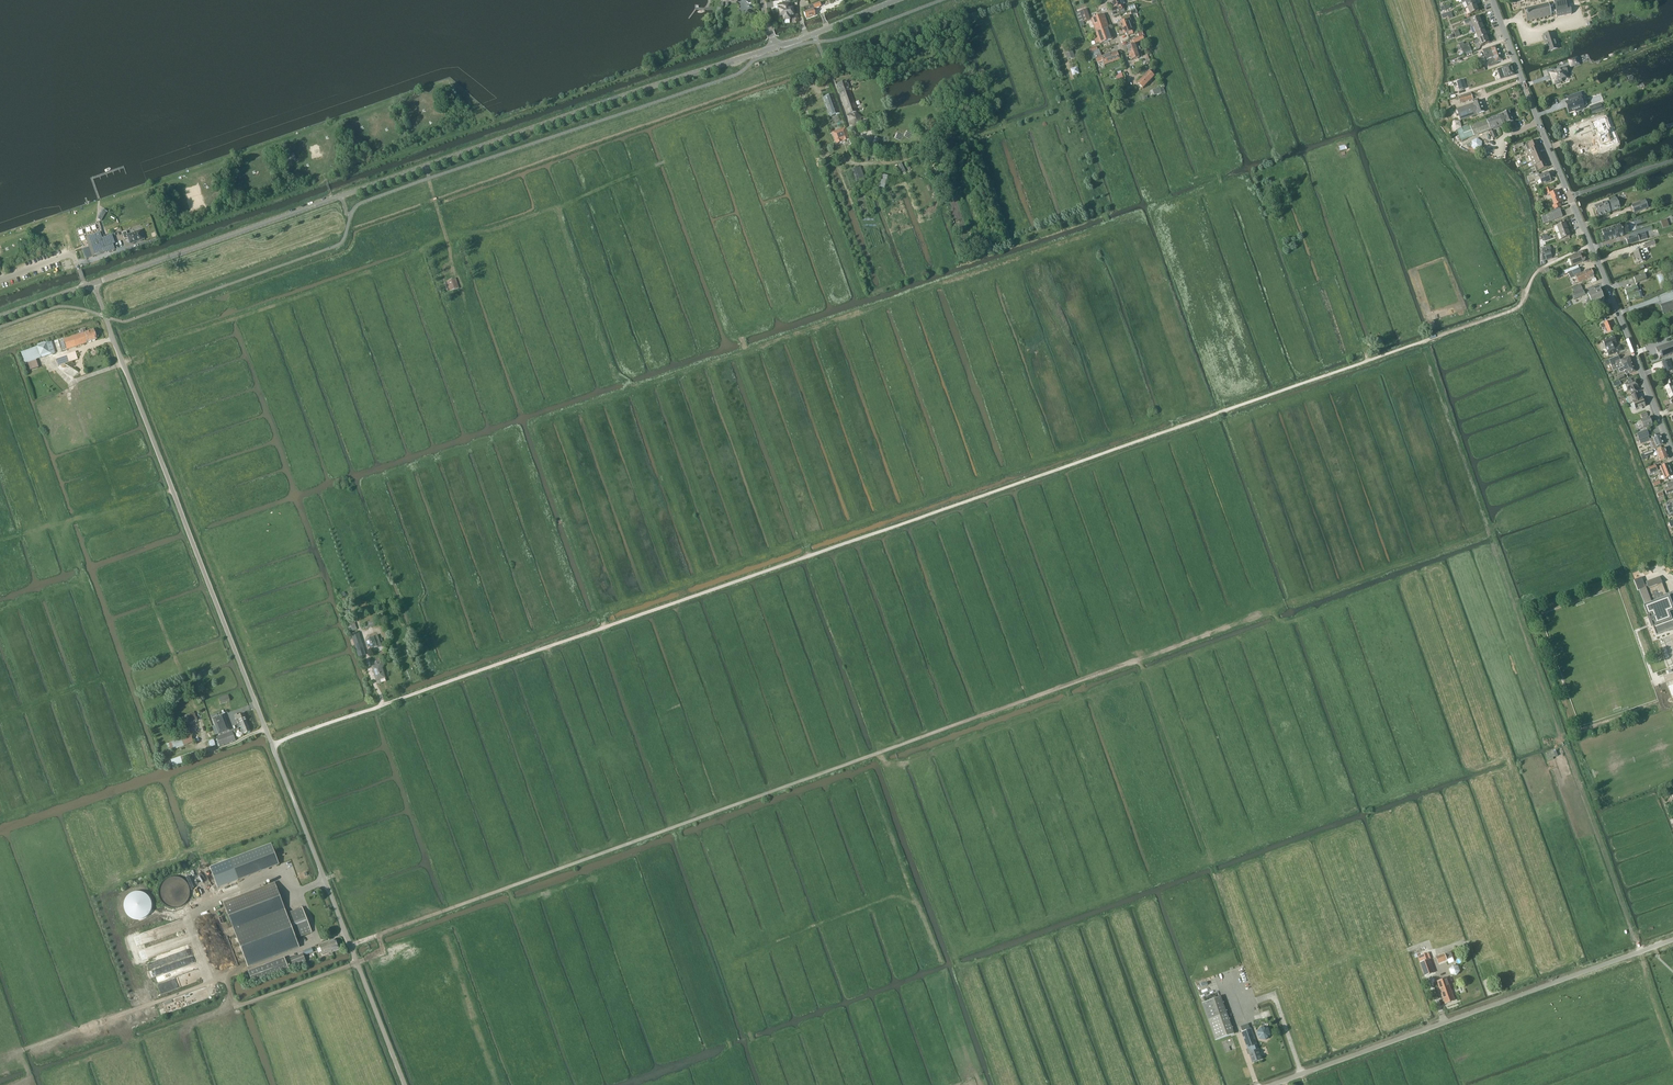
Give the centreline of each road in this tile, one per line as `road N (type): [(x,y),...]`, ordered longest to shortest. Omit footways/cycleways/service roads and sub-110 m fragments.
road 1 (track): [(272,744),(1519,307),(1539,269),(1591,246)]
road 2 (unclassified): [(406,1084),(89,285)]
road 3 (track): [(1093,676),(351,945)]
road 4 (track): [(446,235),(481,235),(671,159),(745,349),(743,366),(837,627)]
road 5 (tertiary): [(774,48),(89,285)]
road 6 (track): [(1490,528),(1641,951)]
road 7 (unclassified): [(1269,1084),(1672,940)]
road 8 (track): [(1030,0),(1176,386)]
road 9 (track): [(33,1084),(21,1050),(225,978),(237,1006),(359,966)]
road 10 (track): [(1490,528),(1293,600),(1232,426)]
road 11 (residential): [(1672,453),(1569,197)]
road 12 (track): [(1632,462),(1561,327),(1518,279)]
road 13 (track): [(1093,676),(1293,600)]
road 14 (residential): [(1569,197),(1492,0)]
road 15 (track): [(1431,359),(1490,528)]
road 16 (track): [(1306,1084),(1276,997),(1237,1007)]
road 17 (unclassified): [(774,48),(897,0)]

